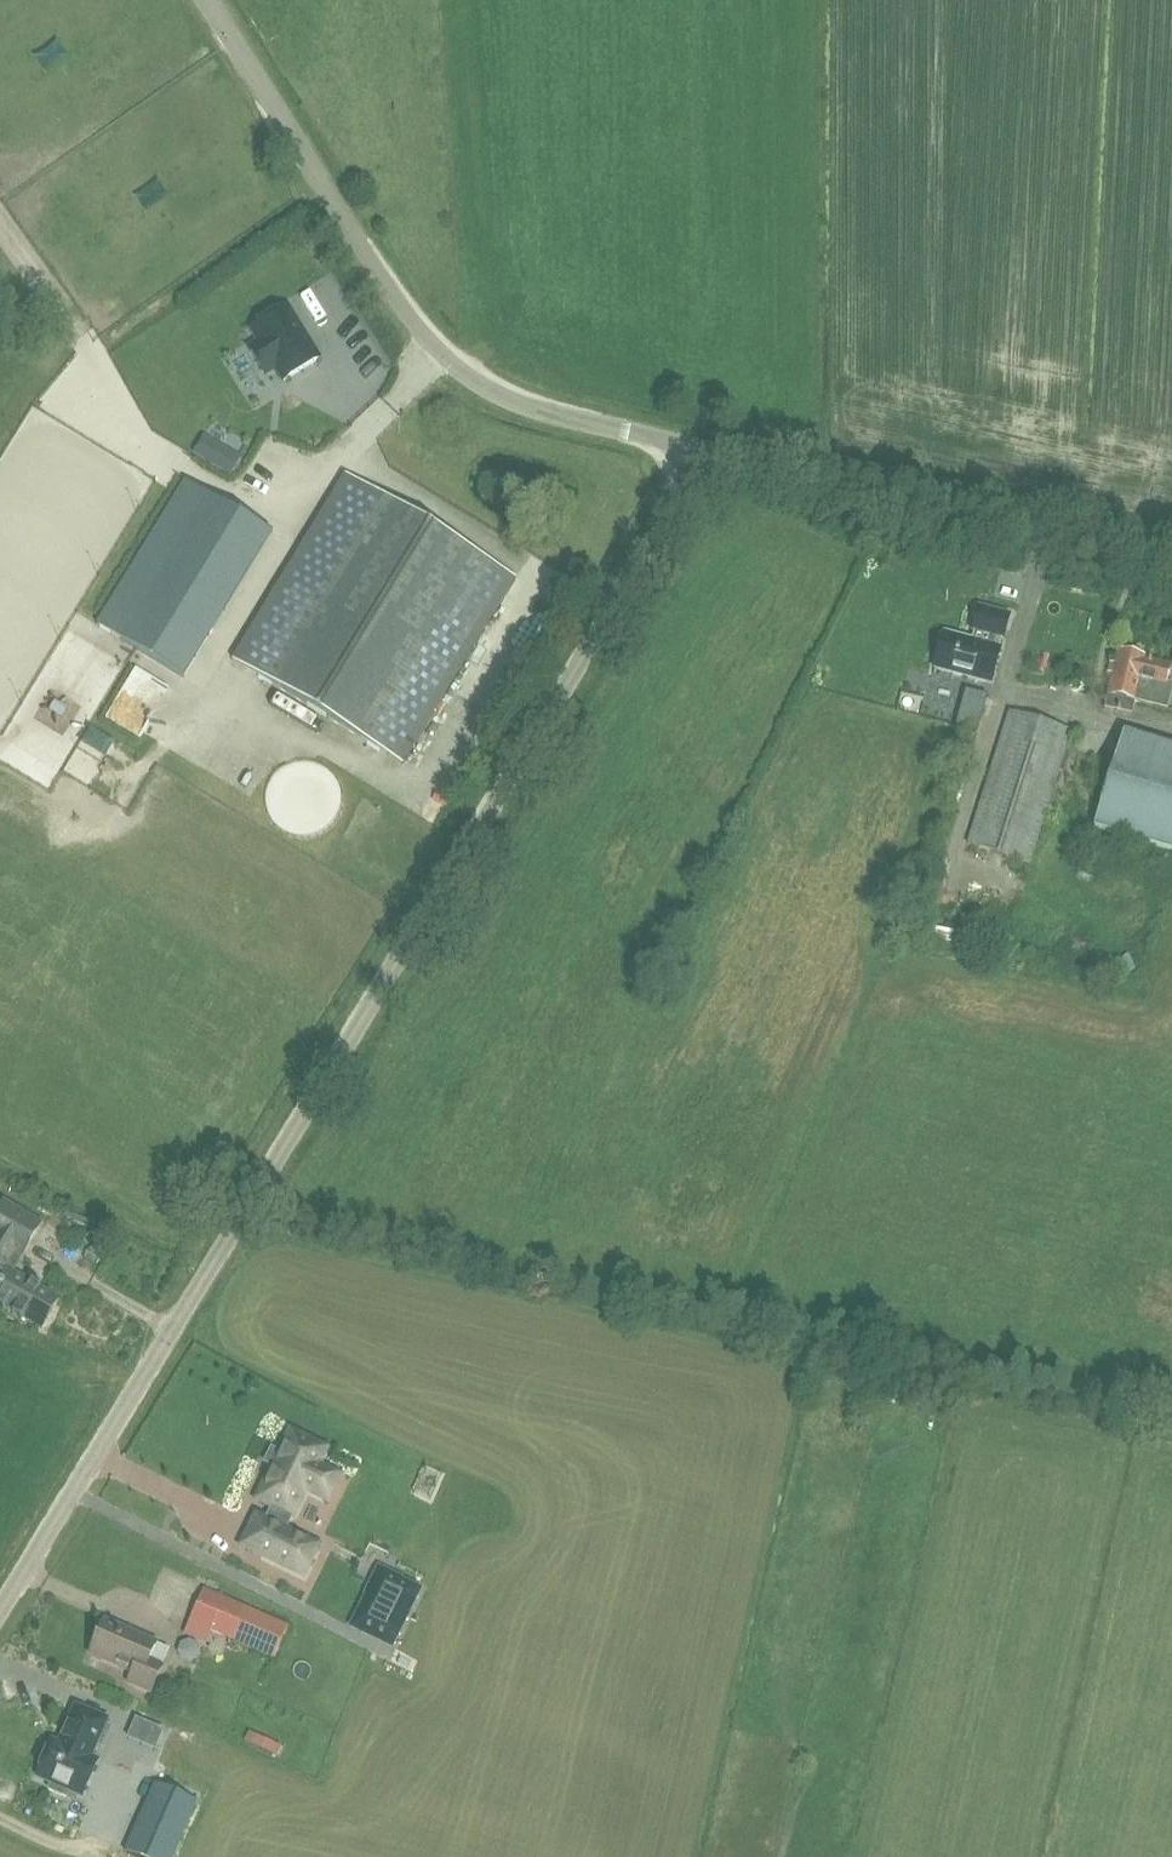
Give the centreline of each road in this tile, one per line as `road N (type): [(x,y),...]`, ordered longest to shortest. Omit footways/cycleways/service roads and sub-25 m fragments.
road 1 (unclassified): [(0,1611),(662,527),(697,447)]
road 2 (unclassified): [(697,447),(529,407),(458,369),(408,318),(206,0)]
road 3 (unclassified): [(1171,549),(697,447)]
road 4 (track): [(0,222),(88,344)]

